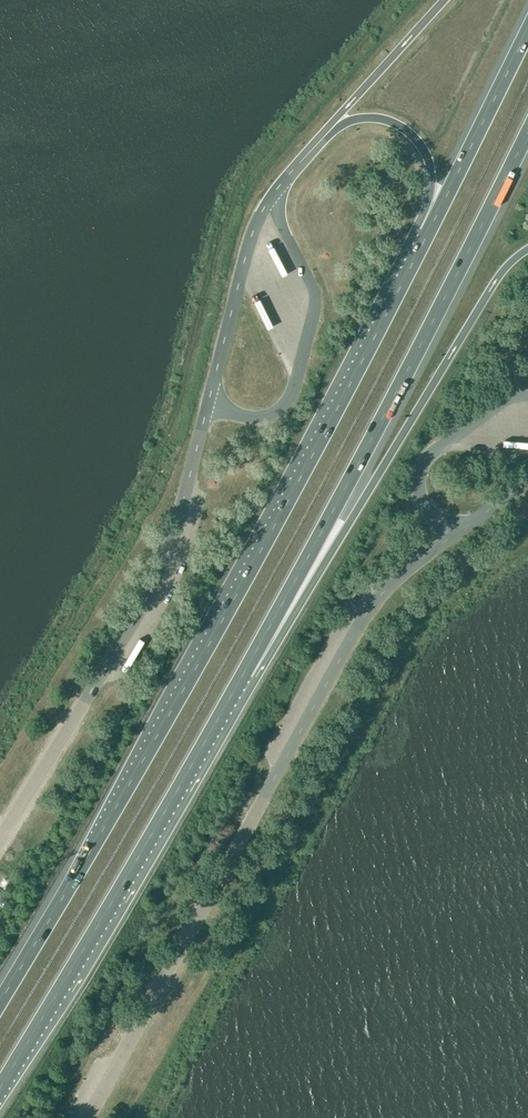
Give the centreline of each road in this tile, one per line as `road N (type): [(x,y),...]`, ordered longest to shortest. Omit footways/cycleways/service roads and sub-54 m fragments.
road 1 (motorway): [(427,236),(286,505),(0,1001)]
road 2 (motorway): [(243,677),(527,136)]
road 3 (motorway): [(243,677),(349,524),(495,282),(527,249)]
road 4 (motorway): [(0,1089),(243,677)]
road 5 (motorway): [(444,0),(334,126),(379,119),(415,138),(431,170),(427,236)]
road 6 (motorway): [(527,27),(427,236)]

